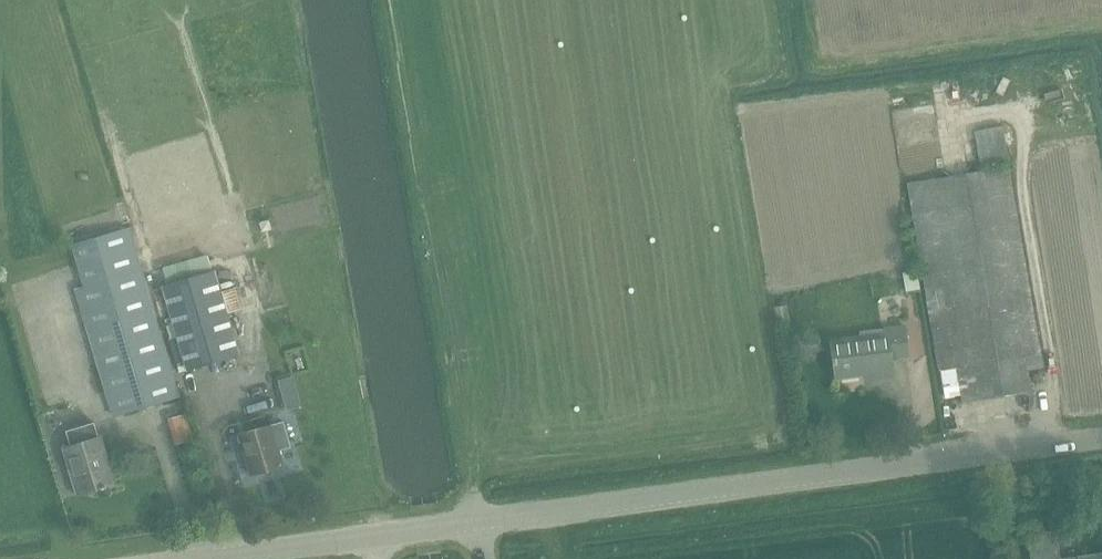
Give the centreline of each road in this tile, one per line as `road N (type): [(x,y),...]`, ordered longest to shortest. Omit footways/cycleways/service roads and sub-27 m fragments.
road 1 (tertiary): [(205,558),(1101,438)]
road 2 (track): [(948,120),(1003,112),(1021,121),(1021,189),(1063,444)]

